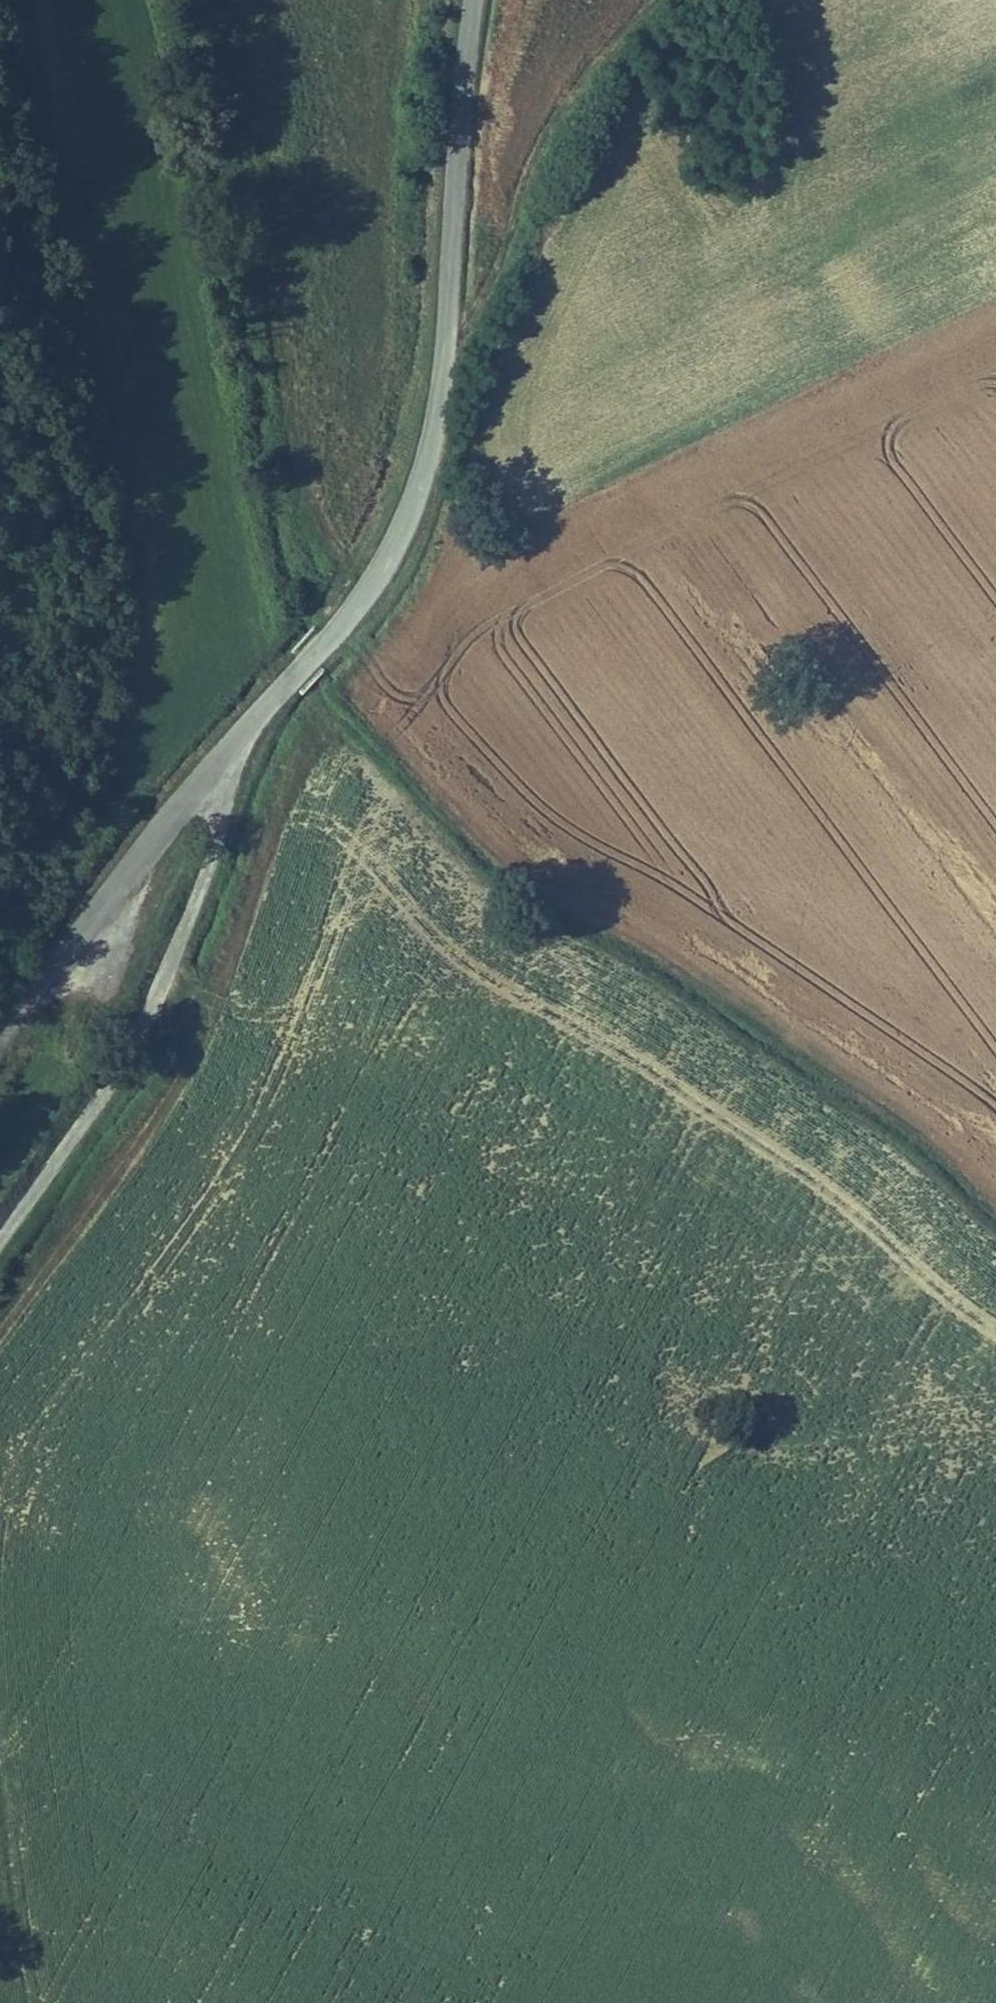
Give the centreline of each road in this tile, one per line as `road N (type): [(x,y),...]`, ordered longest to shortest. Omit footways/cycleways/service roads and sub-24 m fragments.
road 1 (tertiary): [(470,0),(444,366),(428,469),(394,554),(167,814),(0,1028)]
road 2 (track): [(0,1239),(115,1082),(188,941),(222,760)]
road 3 (track): [(444,366),(497,288),(541,161),(601,67),(672,0)]

